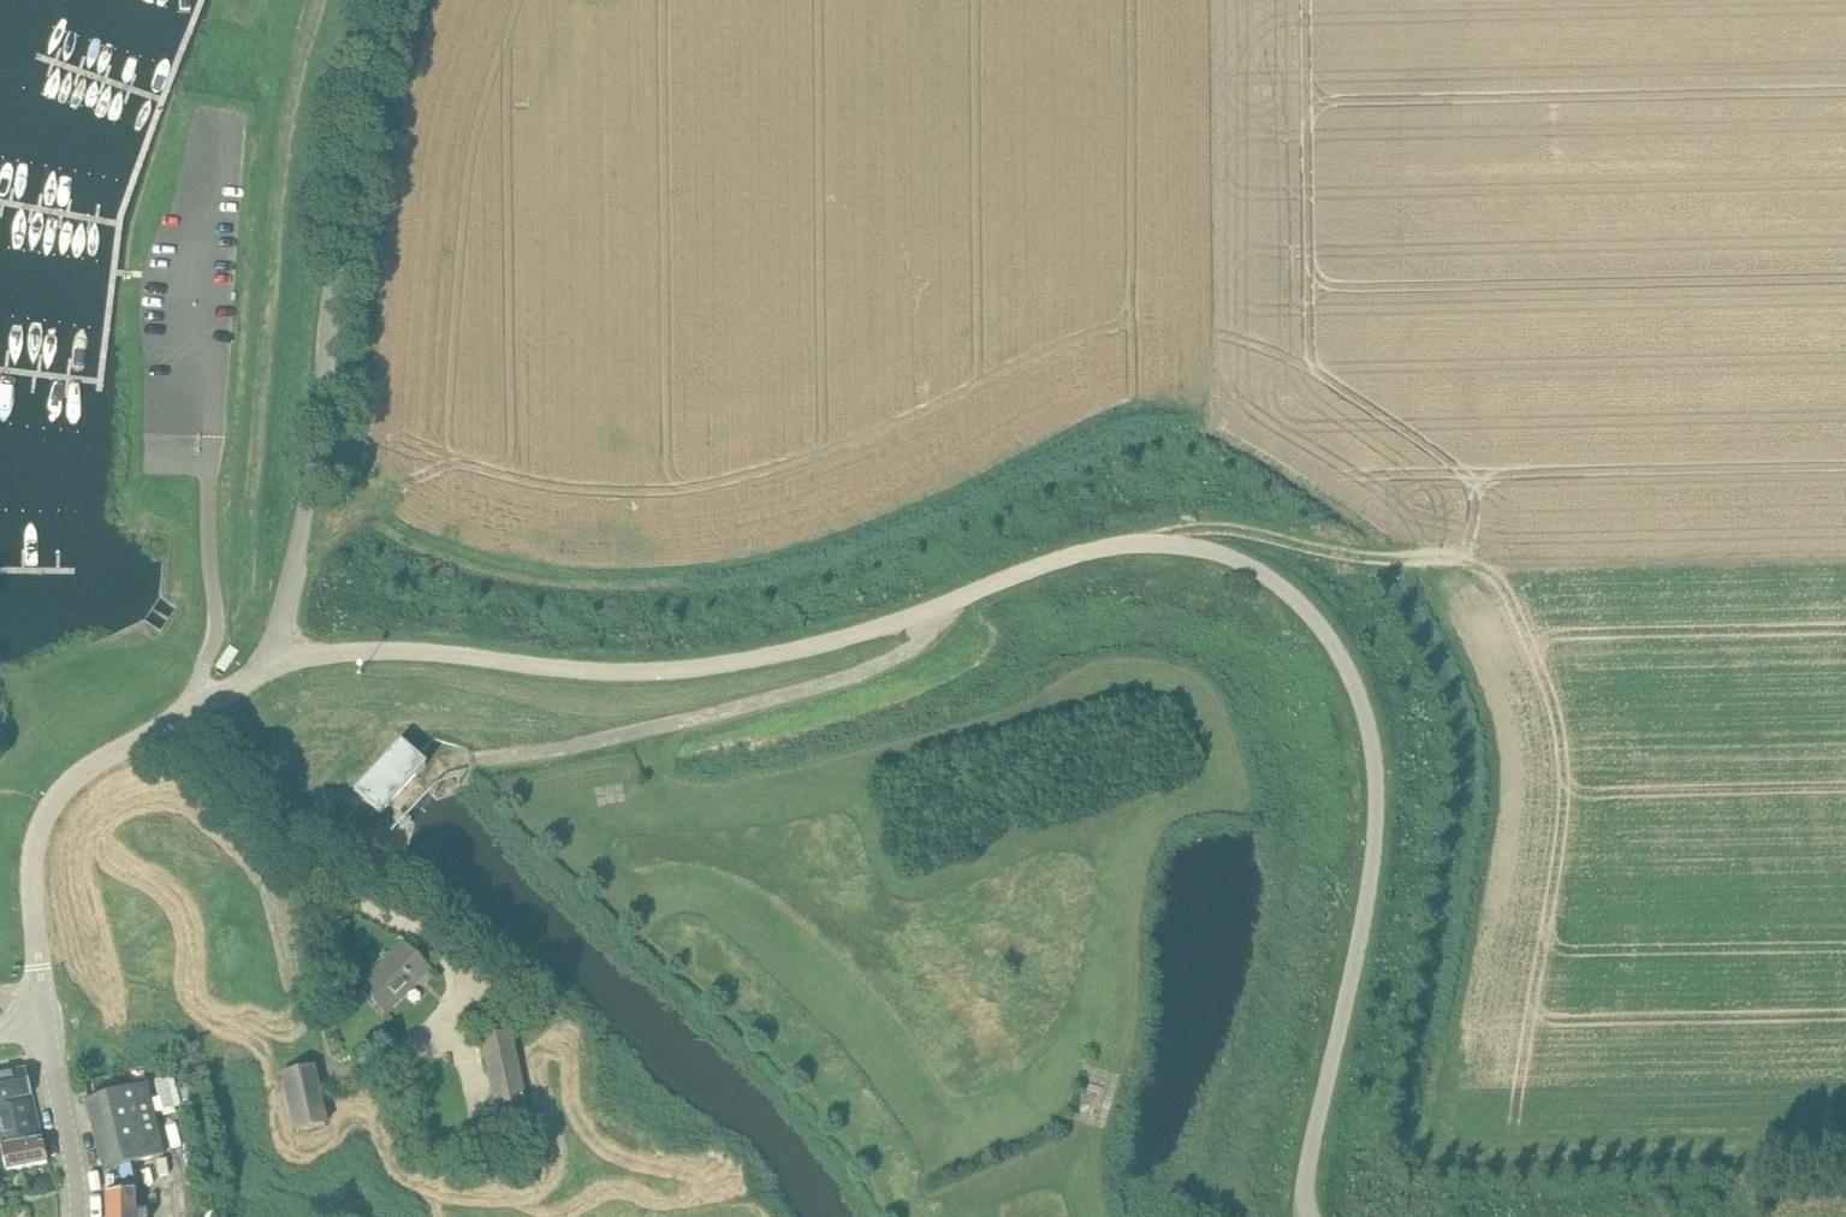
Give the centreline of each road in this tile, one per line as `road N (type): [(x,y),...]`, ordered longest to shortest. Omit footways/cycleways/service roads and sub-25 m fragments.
road 1 (unclassified): [(1309,1216),(1312,1154),(1374,848),(1375,761),(1359,696),(1326,637),(1289,592),(1238,562),(1181,545),(1109,546),(1035,566),(853,639),(673,672),(577,672),(393,649),(268,669)]
road 2 (track): [(323,0),(291,115),(233,687)]
road 3 (unclassified): [(268,669),(321,427),(358,105),(394,0)]
road 4 (unclassified): [(42,1025),(33,881),(44,814),(69,783),(268,669)]
road 5 (unclassified): [(76,1216),(42,1025)]

